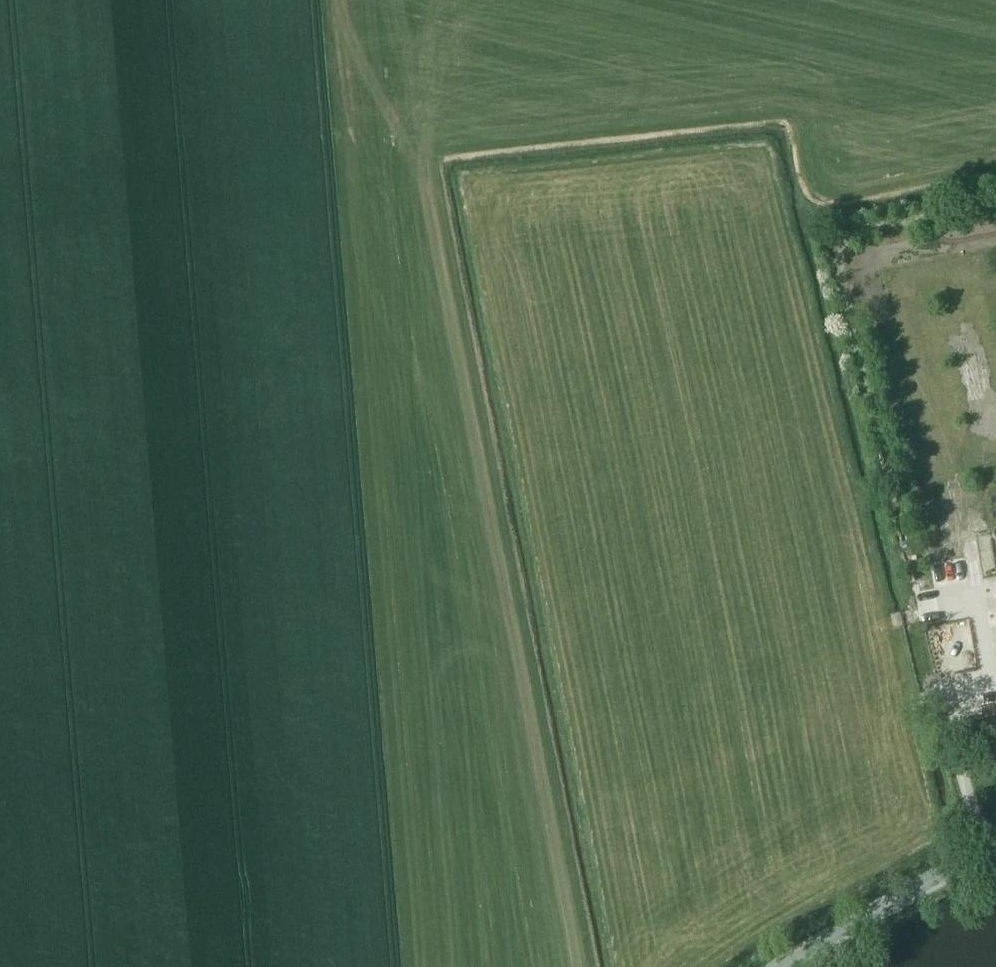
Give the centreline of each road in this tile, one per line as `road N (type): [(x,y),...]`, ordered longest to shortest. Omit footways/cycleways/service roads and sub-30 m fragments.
road 1 (tertiary): [(786,966),(995,848)]

